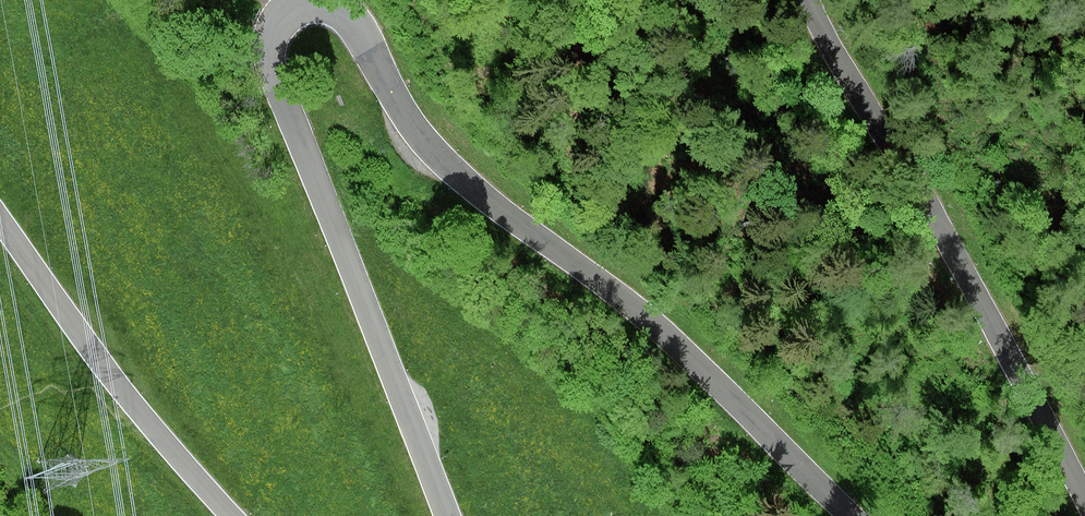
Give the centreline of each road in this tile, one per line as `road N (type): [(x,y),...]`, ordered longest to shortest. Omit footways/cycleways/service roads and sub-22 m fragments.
road 1 (tertiary): [(856,515),(665,333),(429,146),(341,11),(301,3),(282,11),(268,59),(445,515)]
road 2 (tertiary): [(808,0),(1011,354),(1084,500)]
road 3 (tertiary): [(232,515),(143,417),(0,221)]

